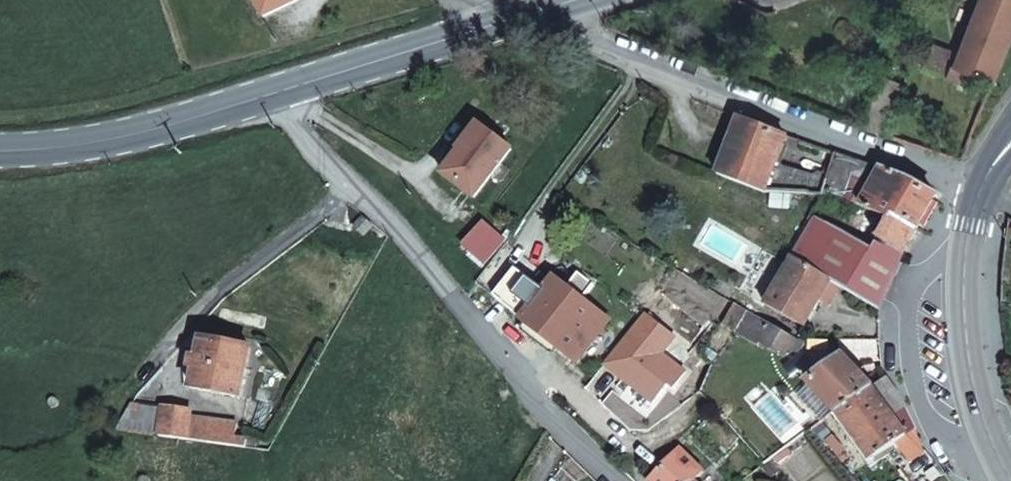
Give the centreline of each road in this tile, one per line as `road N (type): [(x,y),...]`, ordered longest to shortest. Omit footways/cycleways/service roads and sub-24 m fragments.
road 1 (unclassified): [(980,197),(486,23)]
road 2 (residential): [(274,91),(344,181),(393,221),(532,396),(619,480)]
road 3 (secondary): [(0,151),(97,144),(274,91)]
road 4 (secondary): [(1010,468),(971,355),(968,300),(980,197)]
road 5 (secondary): [(274,91),(486,23)]

